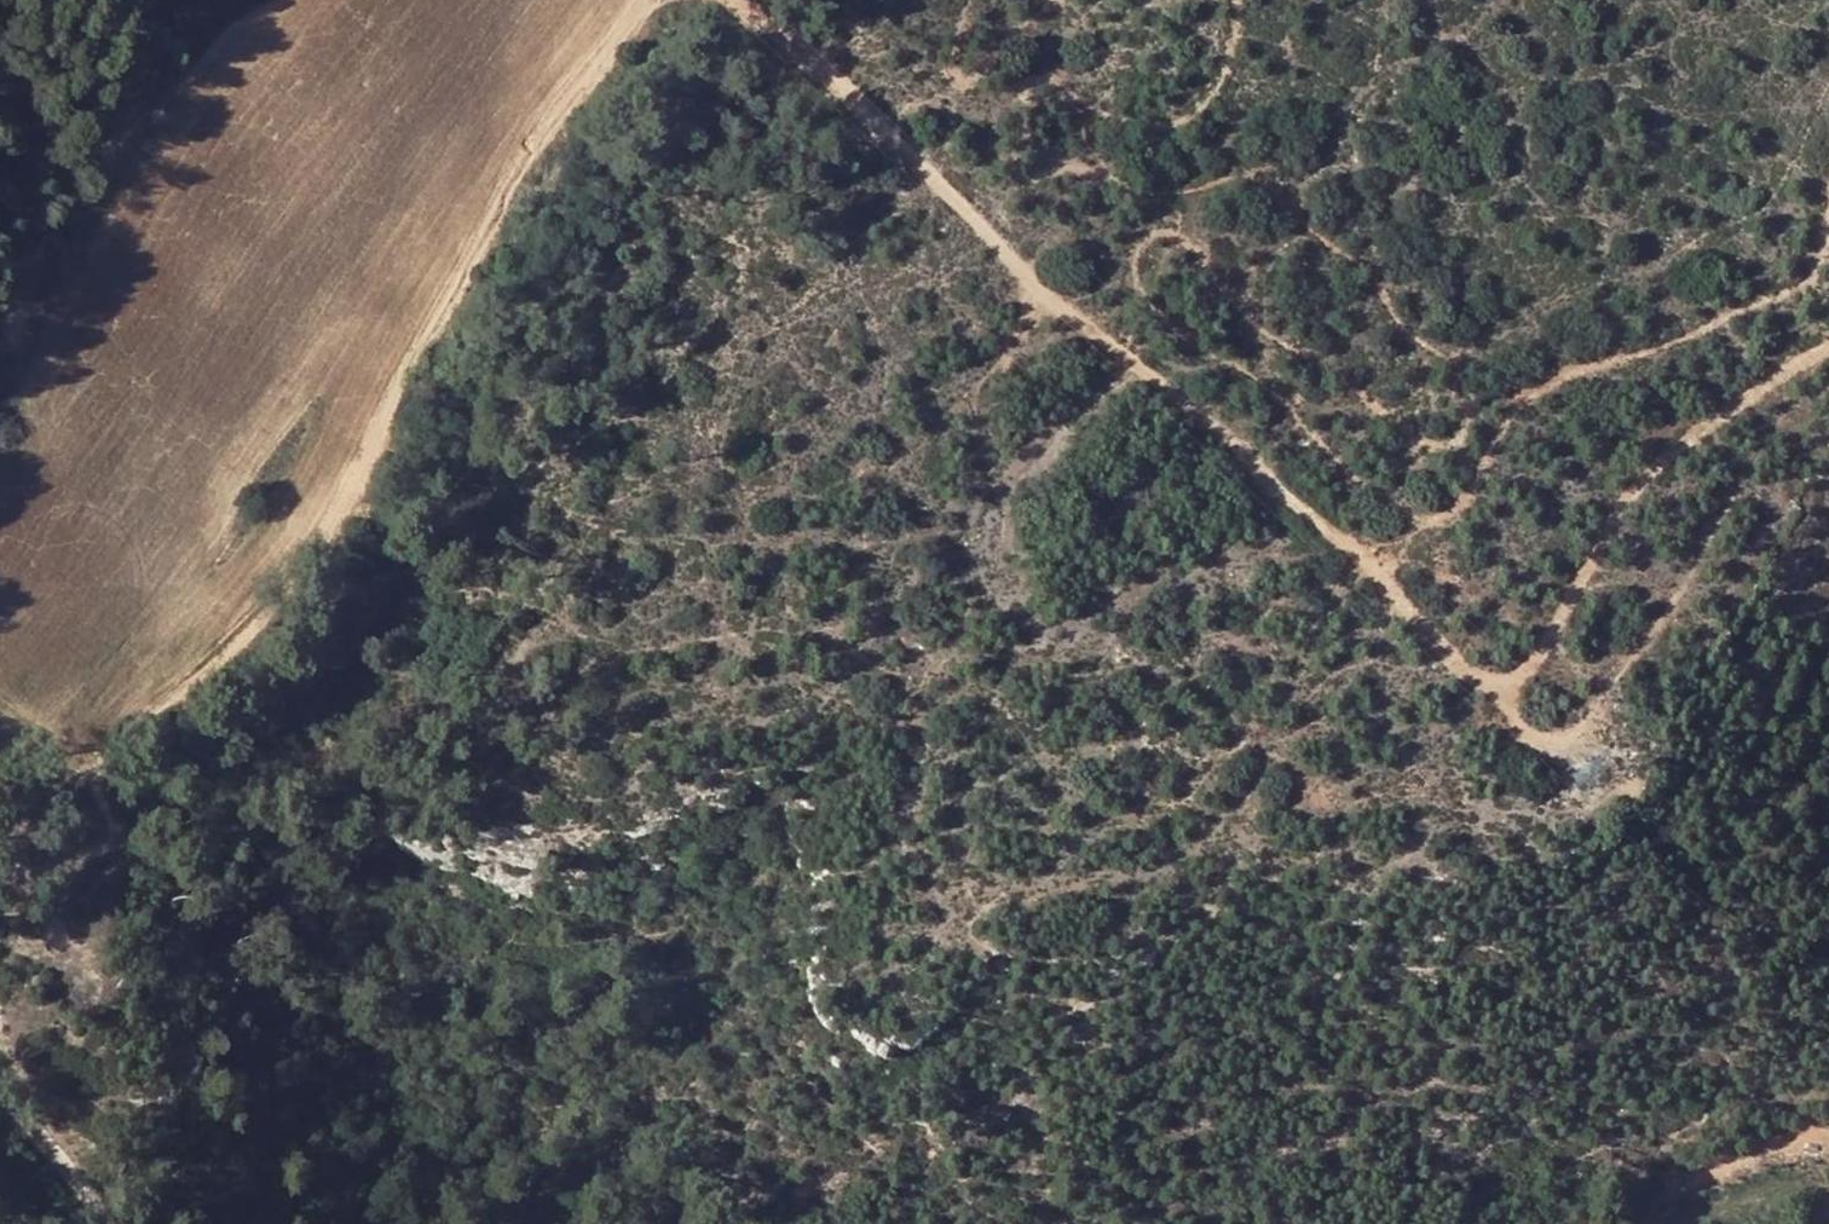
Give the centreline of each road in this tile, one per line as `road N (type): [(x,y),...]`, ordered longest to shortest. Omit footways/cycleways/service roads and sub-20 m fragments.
road 1 (track): [(654,0),(515,178),(334,505),(260,606),(170,670),(102,749),(97,843),(25,863),(0,853)]
road 2 (track): [(1828,349),(1734,397),(1680,440),(1501,681)]
road 3 (track): [(117,1223),(0,1080)]

